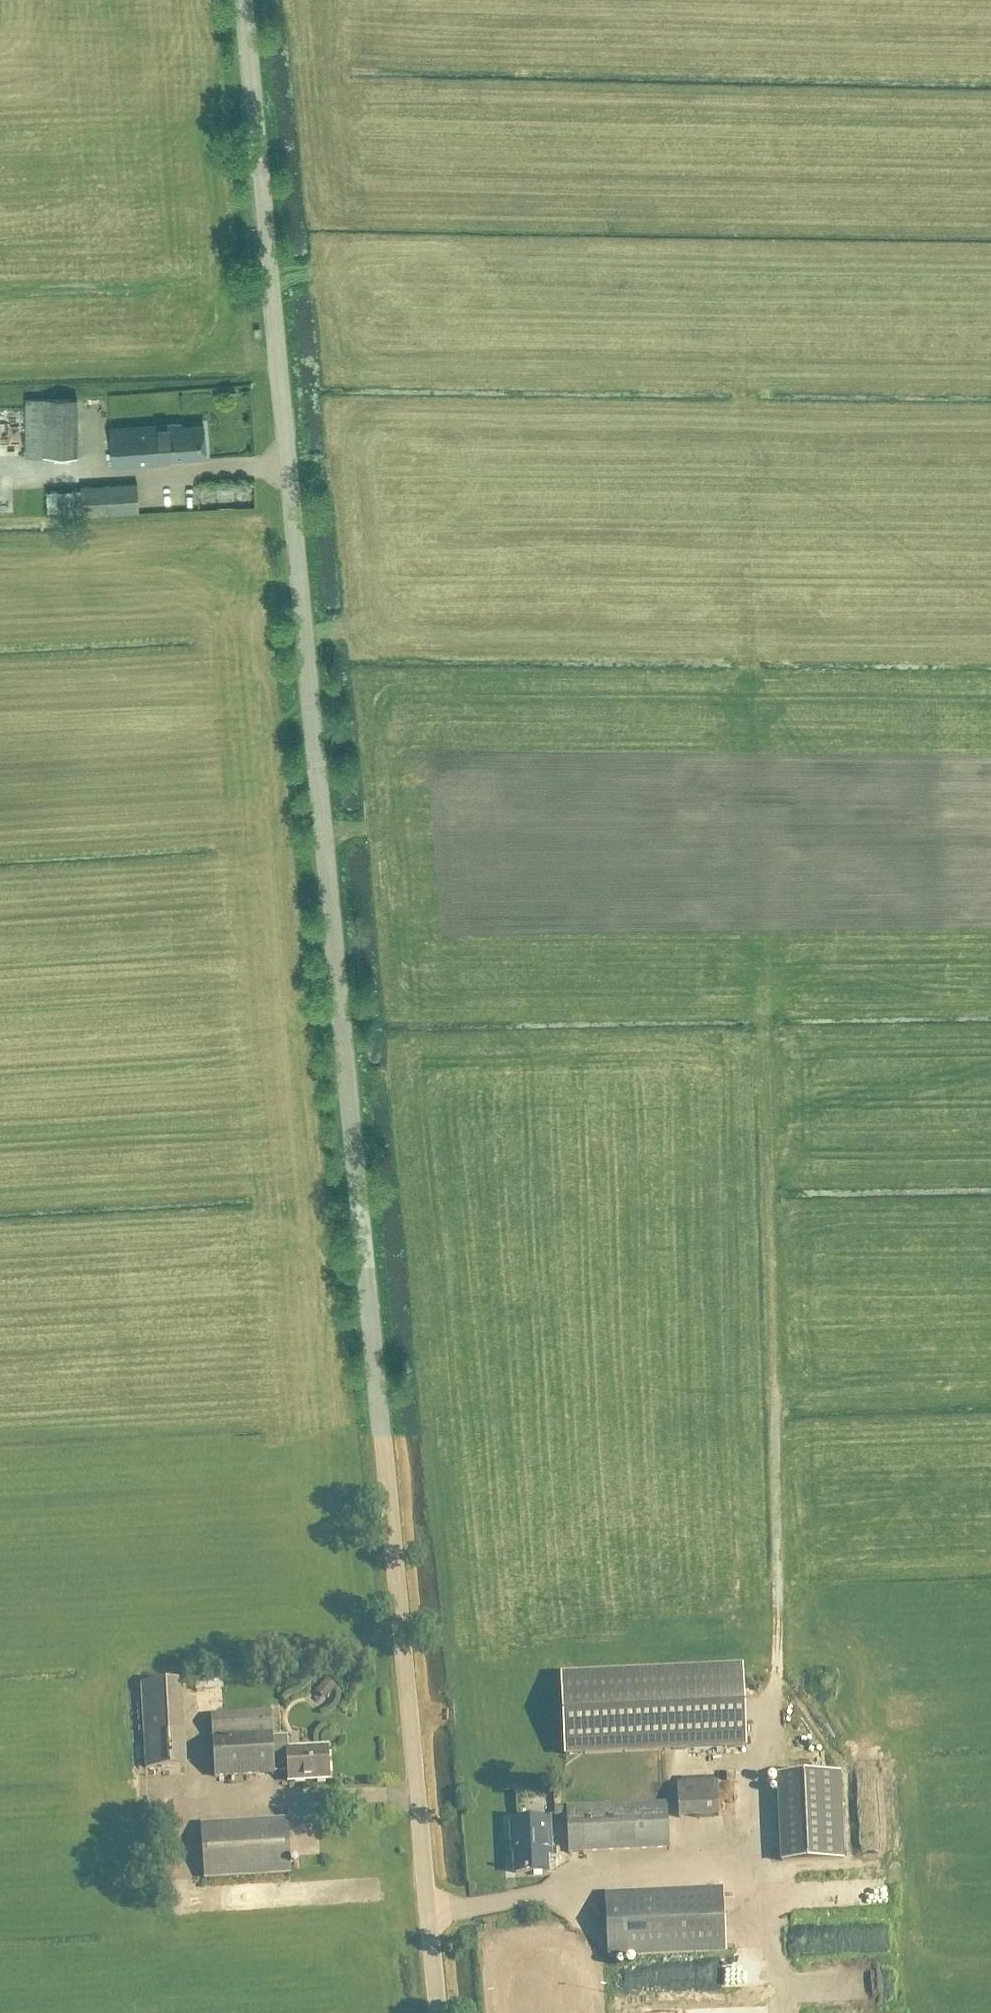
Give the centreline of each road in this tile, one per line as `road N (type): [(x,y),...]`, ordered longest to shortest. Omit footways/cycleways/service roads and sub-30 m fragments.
road 1 (unclassified): [(437,2012),(243,0)]

